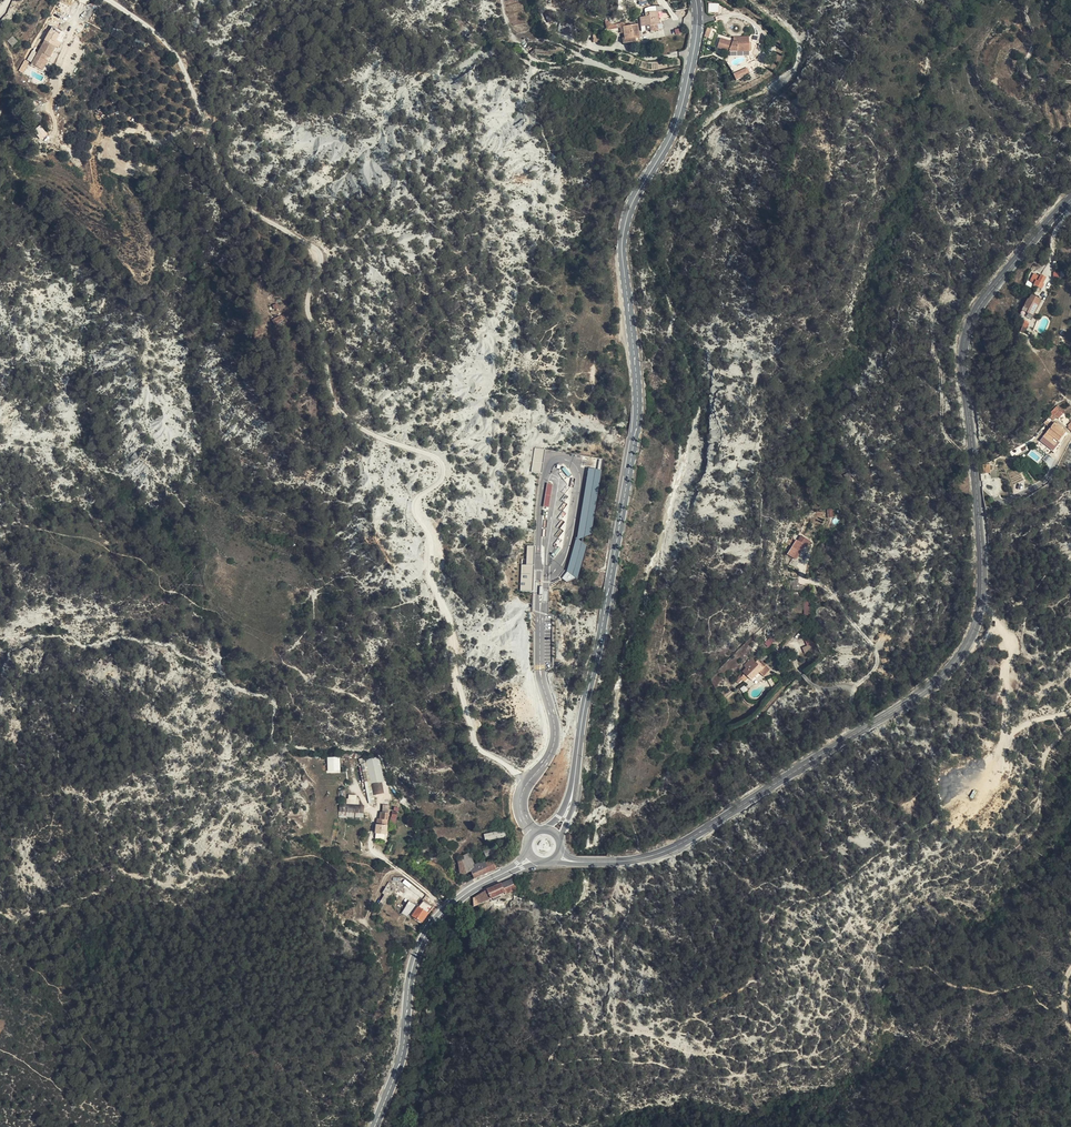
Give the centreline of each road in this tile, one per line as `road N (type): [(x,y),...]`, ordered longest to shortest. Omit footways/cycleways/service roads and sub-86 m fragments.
road 1 (unclassified): [(525,786),(474,741),(449,617),(429,572),(431,540),(413,512),(418,497),(442,480),(442,463),(364,432),(334,404),(307,310),(321,257),(226,185),(173,51),(106,0)]
road 2 (tertiary): [(578,862),(639,859),(678,845),(911,700),(967,647),(982,577),(964,340),(972,316),(1070,198)]
road 3 (primary): [(696,0),(696,40),(677,125),(635,197),(622,239),(637,416),(576,773)]
road 4 (primary): [(375,1126),(400,1061),(416,953),(446,911),(510,871)]
road 5 (track): [(689,74),(641,77),(581,54),(535,58),(515,39),(503,0)]
road 6 (track): [(815,583),(830,591),(877,653),(874,669),(849,688)]
road 7 (residential): [(525,786),(555,739),(540,671)]
road 8 (track): [(1070,82),(1021,71),(1034,37),(1028,0)]

